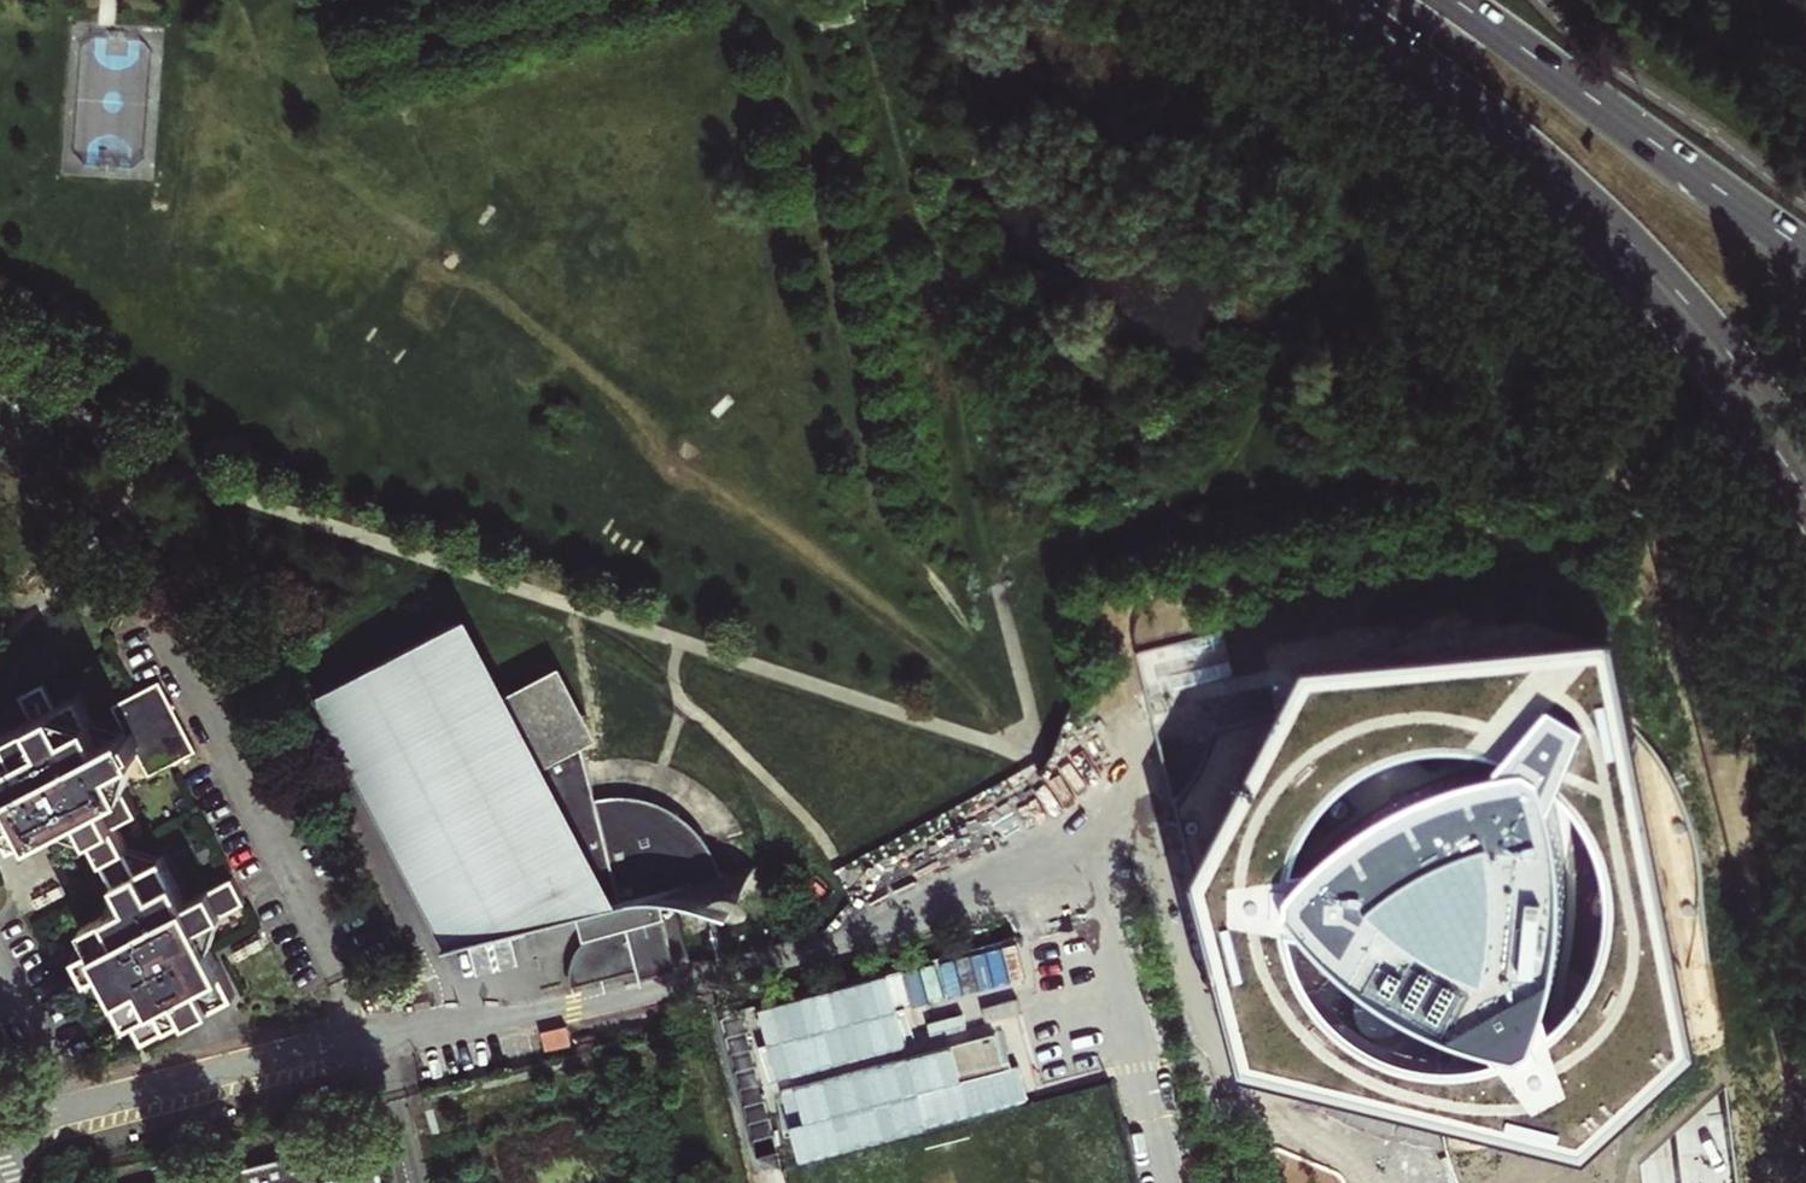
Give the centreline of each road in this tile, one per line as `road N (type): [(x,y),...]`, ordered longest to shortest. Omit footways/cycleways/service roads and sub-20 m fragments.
road 1 (trunk): [(1320,0),(1505,135),(1638,256),(1746,383),(1805,472)]
road 2 (trunk): [(1805,252),(1452,0)]
road 3 (residential): [(0,1140),(407,1030)]

